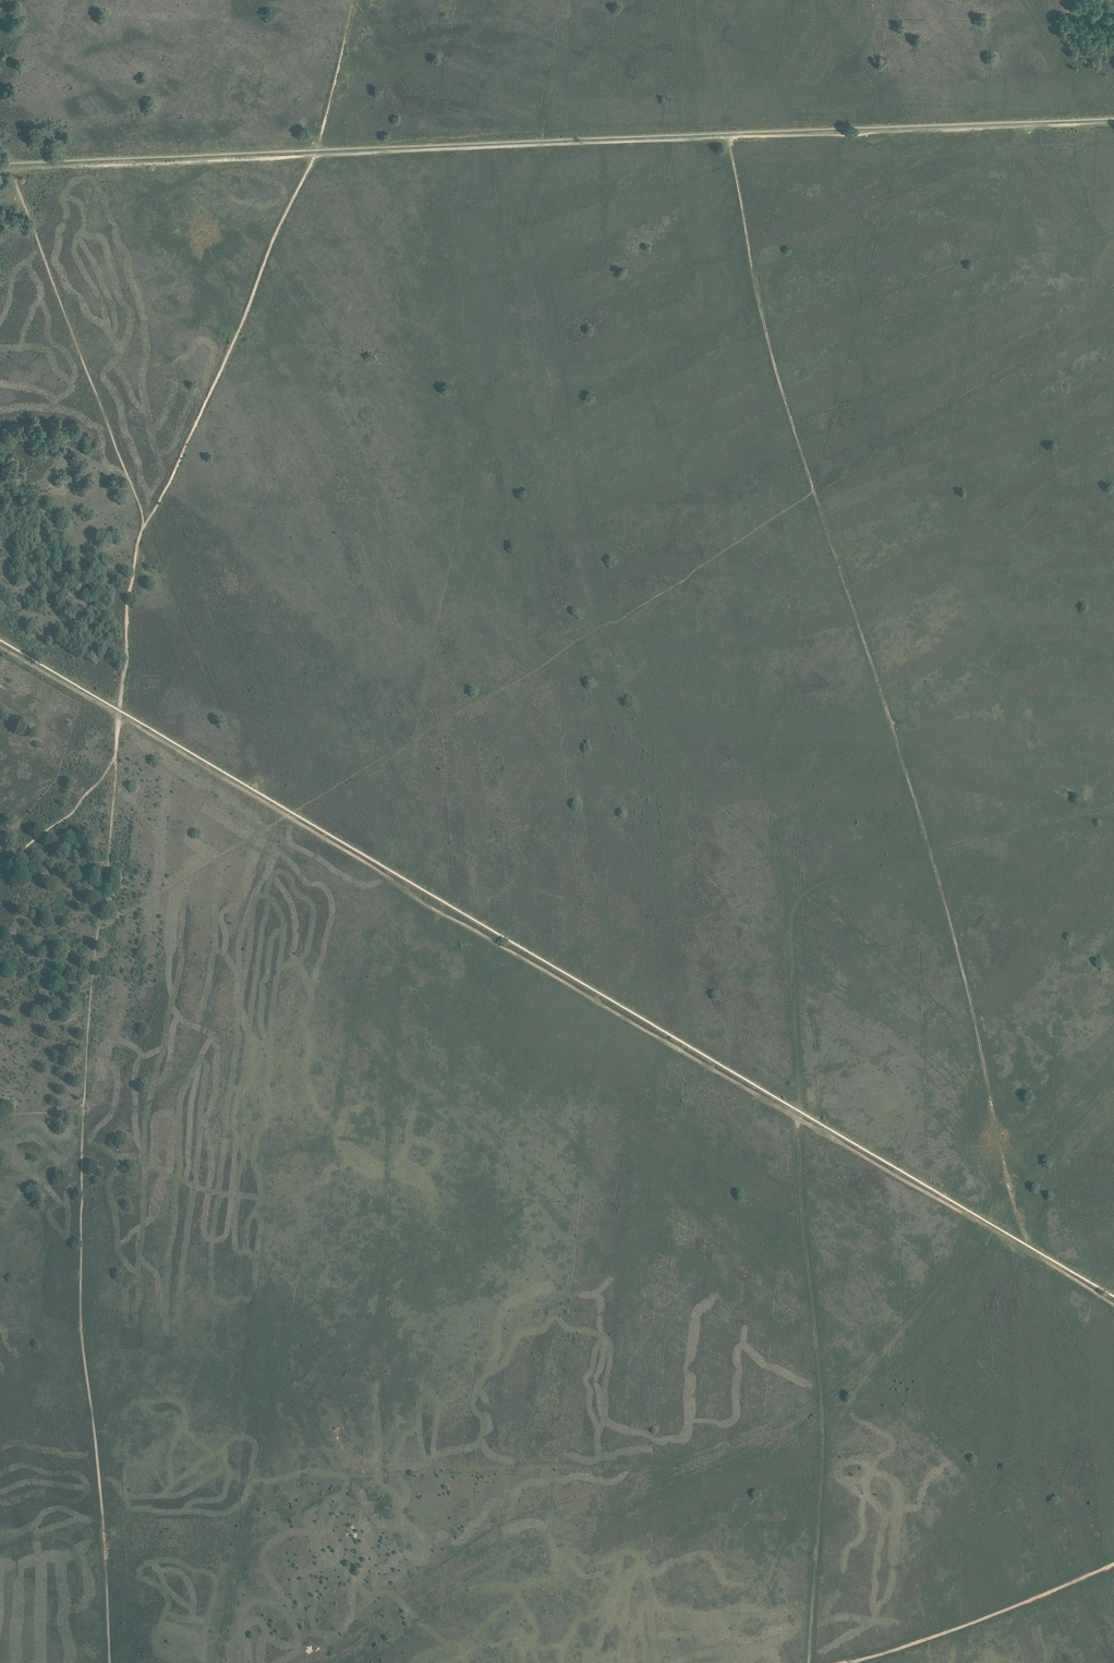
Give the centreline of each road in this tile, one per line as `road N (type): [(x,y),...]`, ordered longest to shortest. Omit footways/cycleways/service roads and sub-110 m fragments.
road 1 (track): [(119,716),(1113,1305)]
road 2 (track): [(314,158),(1113,123)]
road 3 (track): [(1037,1256),(1008,1182),(958,943),(922,820),(814,493)]
road 4 (track): [(142,528),(314,158)]
road 5 (track): [(12,169),(142,528)]
road 6 (track): [(814,493),(772,355),(728,133)]
road 7 (track): [(12,169),(314,158)]
road 8 (track): [(864,1659),(1113,1564)]
road 9 (track): [(142,528),(127,597),(119,716)]
road 10 (track): [(1113,806),(931,851)]
road 11 (track): [(99,930),(115,774)]
road 12 (track): [(0,868),(115,774)]
road 13 (track): [(0,644),(119,716)]

